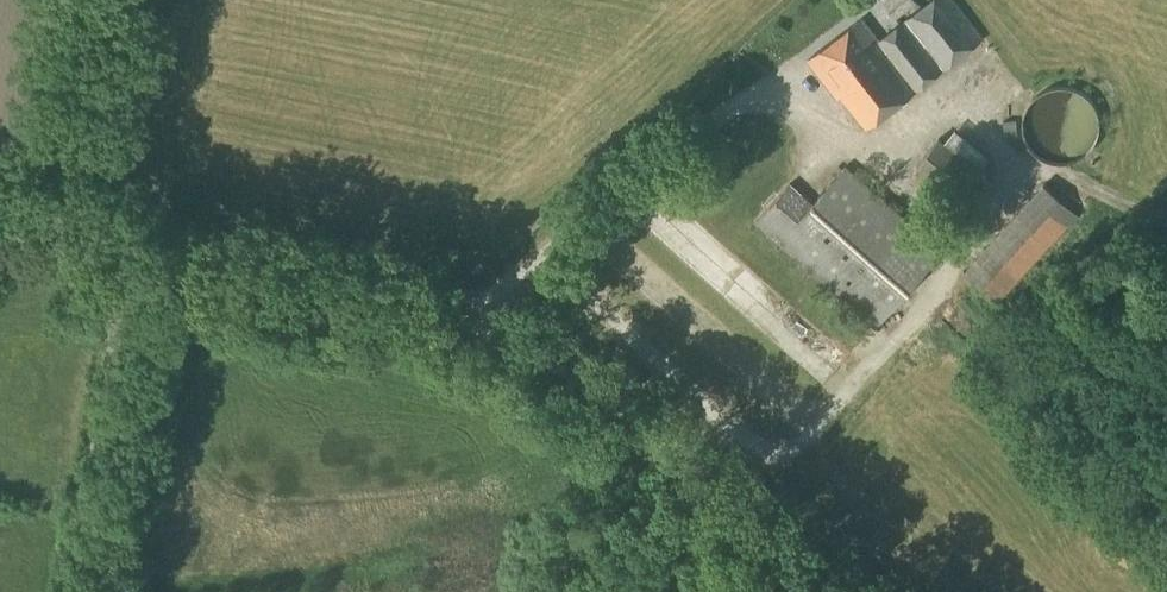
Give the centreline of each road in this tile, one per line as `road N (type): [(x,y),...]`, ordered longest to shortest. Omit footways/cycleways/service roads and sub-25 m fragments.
road 1 (track): [(85,254),(454,320),(523,350),(590,390),(813,591)]
road 2 (unclassified): [(78,591),(112,321),(107,290),(61,194),(85,0)]
road 3 (track): [(454,320),(725,111),(755,101),(822,116)]

